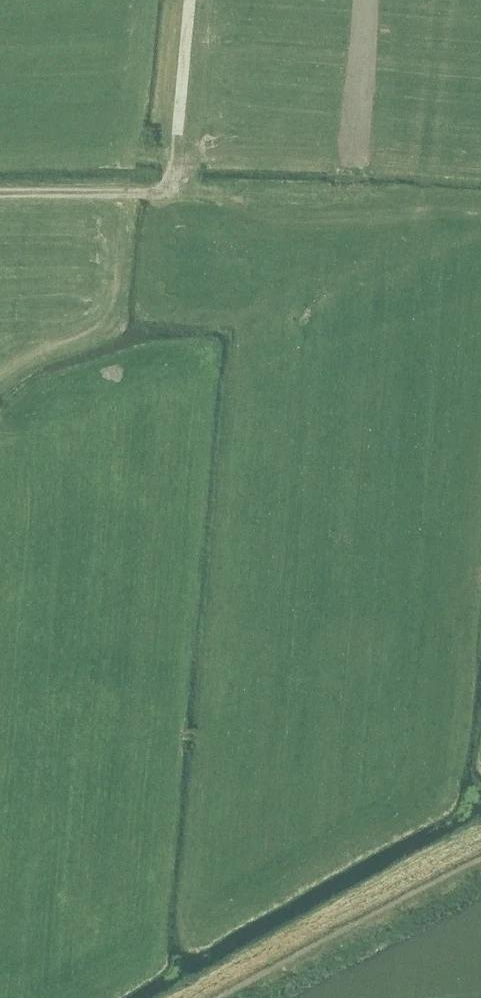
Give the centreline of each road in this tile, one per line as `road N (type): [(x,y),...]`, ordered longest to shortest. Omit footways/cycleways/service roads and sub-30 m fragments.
road 1 (track): [(0,200),(480,210)]
road 2 (track): [(359,0),(347,205)]

